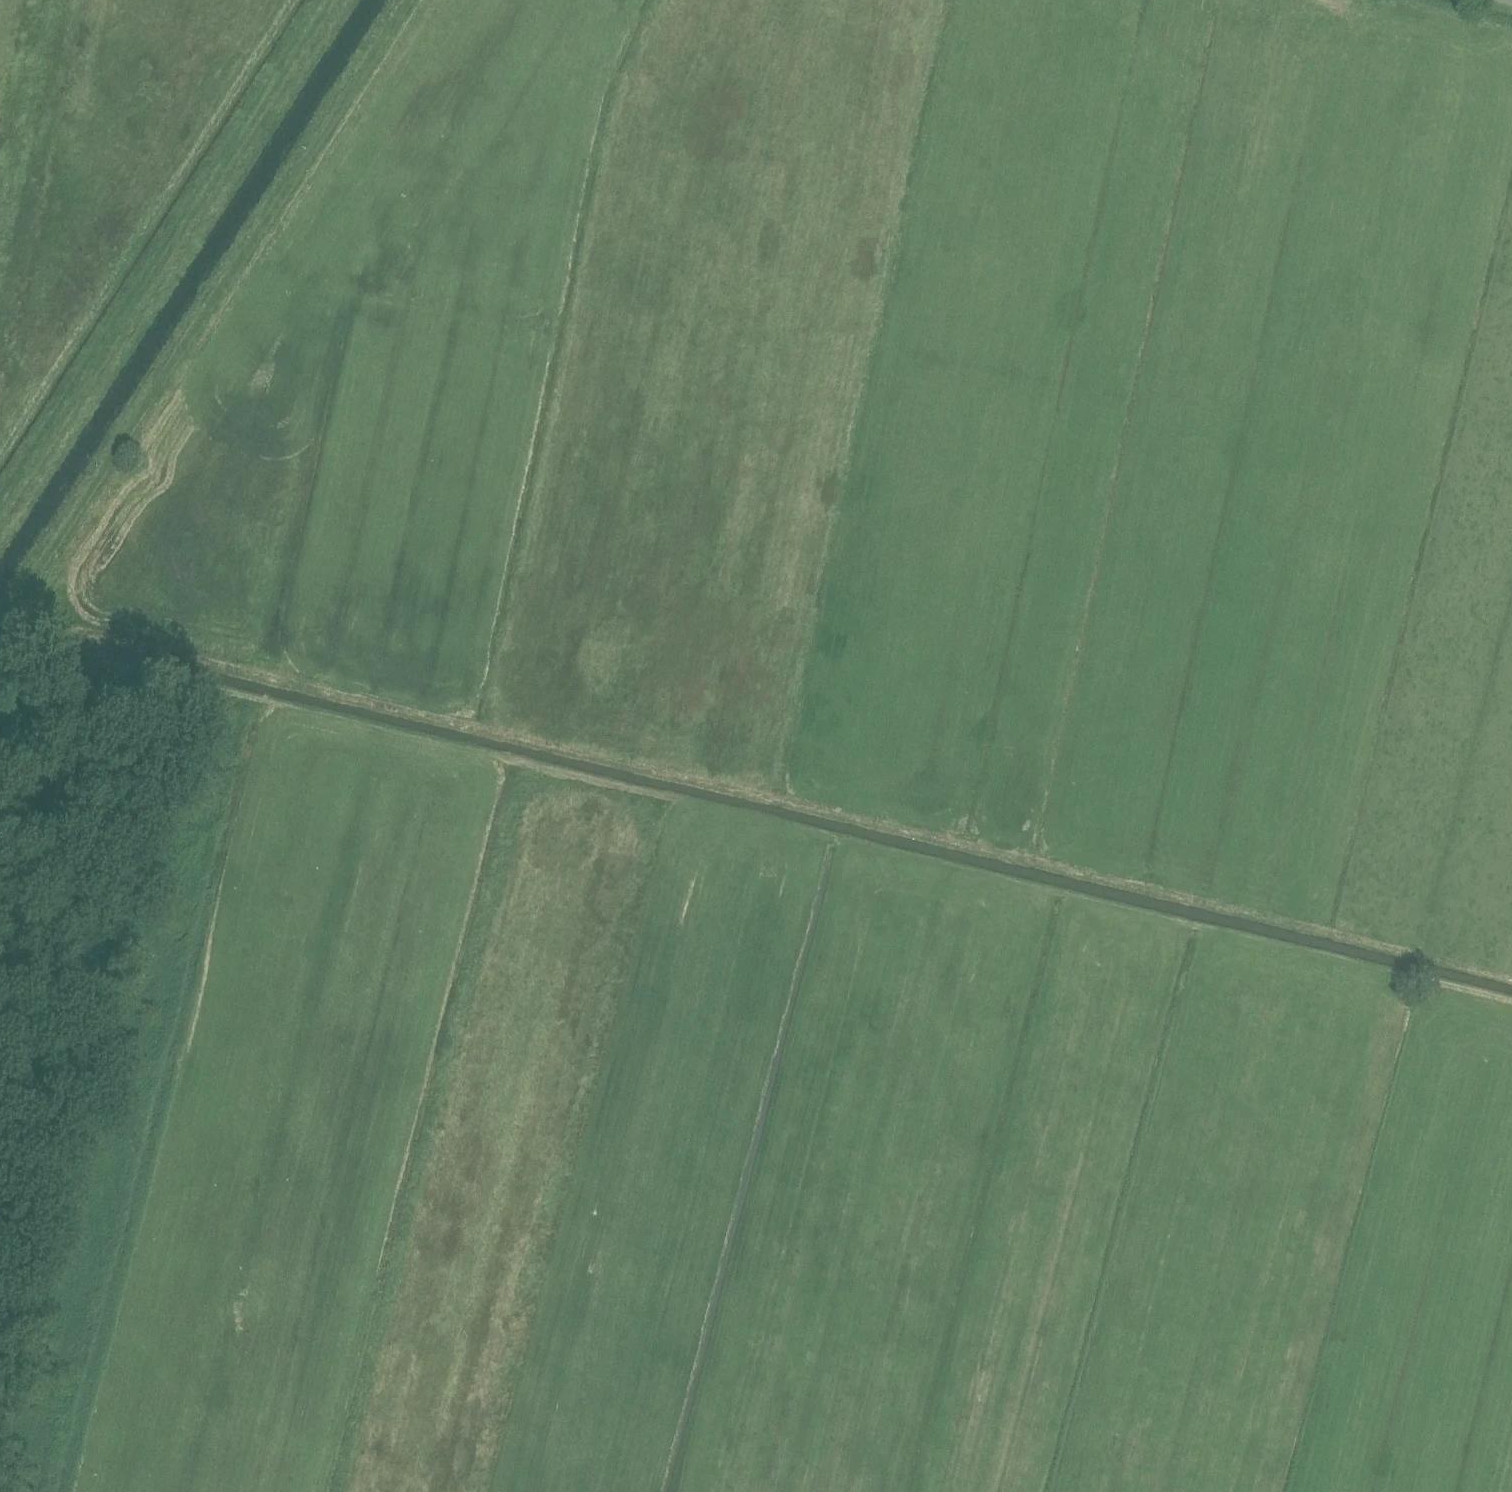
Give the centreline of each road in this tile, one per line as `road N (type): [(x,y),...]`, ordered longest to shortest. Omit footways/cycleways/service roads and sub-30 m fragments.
road 1 (track): [(408,0),(0,629)]

